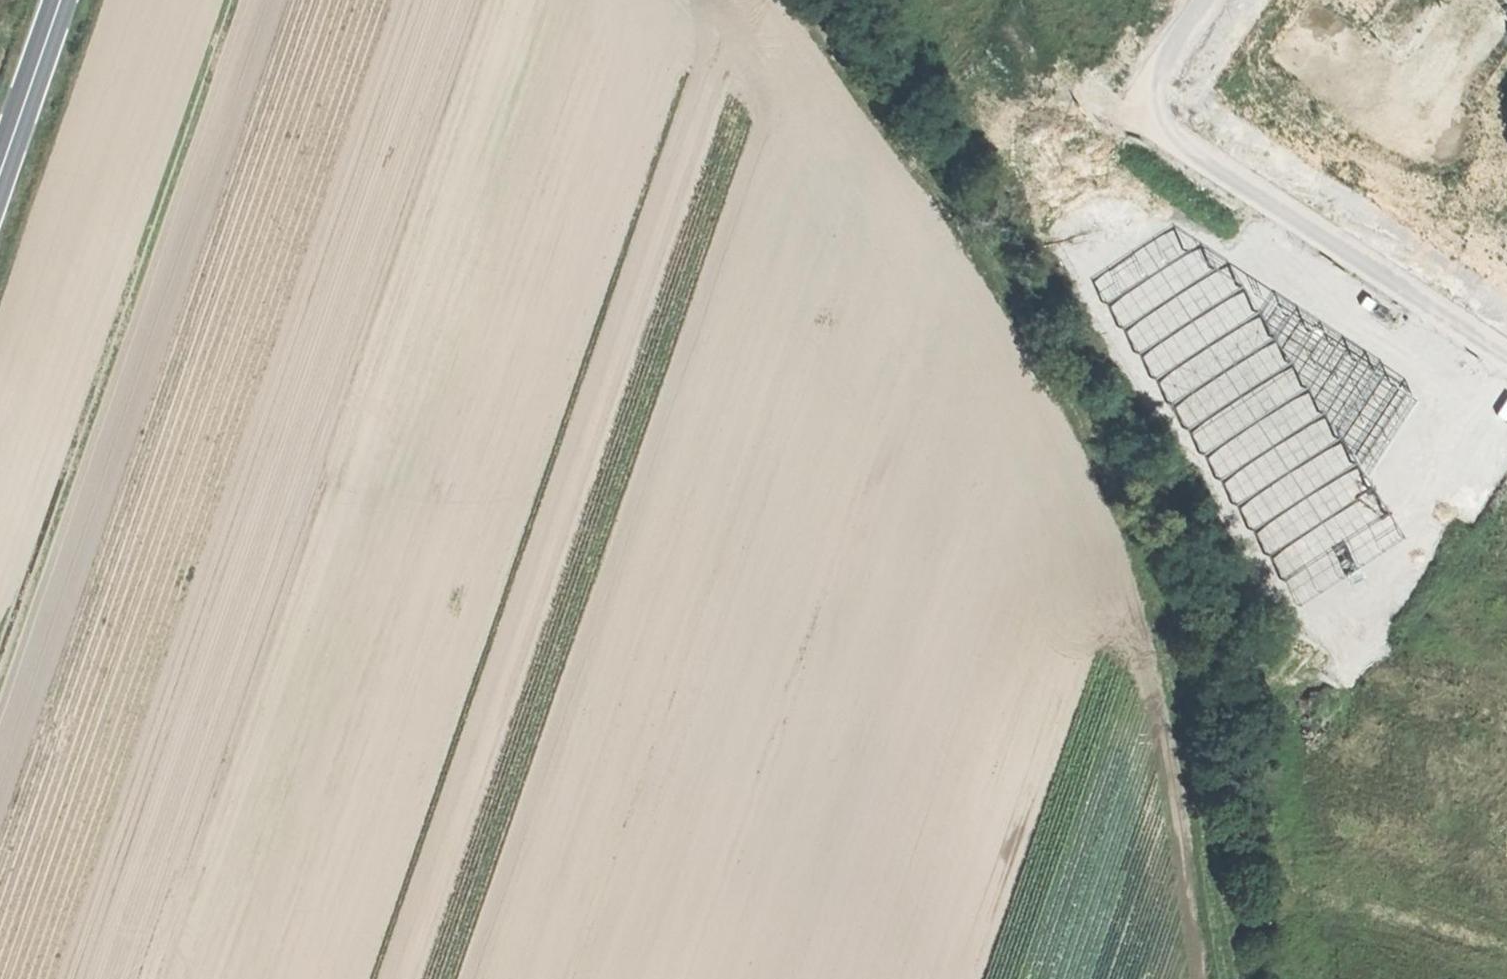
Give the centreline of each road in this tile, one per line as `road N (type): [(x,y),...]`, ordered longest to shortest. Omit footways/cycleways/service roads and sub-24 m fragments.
road 1 (unclassified): [(1213,0),(1167,92),(1222,147),(1506,342)]
road 2 (primary): [(0,172),(60,0)]

